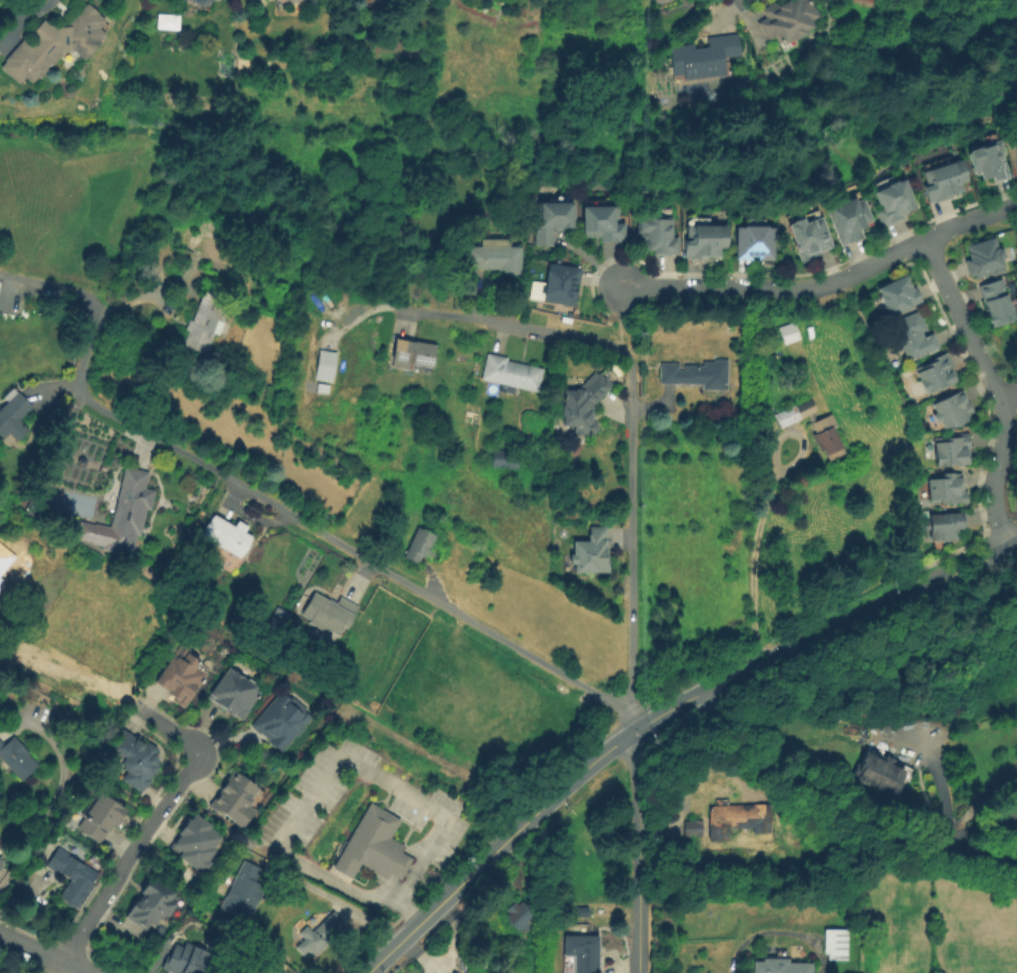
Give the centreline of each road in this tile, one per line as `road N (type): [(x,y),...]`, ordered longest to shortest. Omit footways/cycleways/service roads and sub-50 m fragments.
road 1 (residential): [(633,730),(617,705),(90,403),(80,379),(98,327),(94,307),(0,279)]
road 2 (residential): [(627,358),(633,730)]
road 3 (residential): [(1016,859),(908,837),(832,803),(757,750),(705,689)]
road 4 (secondary): [(633,730),(579,770),(364,972)]
road 5 (residential): [(622,287),(828,285),(926,241)]
road 6 (secondary): [(886,604),(633,730)]
road 7 (residential): [(60,964),(197,755)]
road 8 (tertiary): [(636,972),(633,730)]
road 9 (residential): [(411,314),(610,346),(627,358)]
road 10 (residential): [(1001,401),(926,241)]
road 11 (residential): [(1002,550),(994,480),(1001,401)]
road 12 (secondary): [(1016,543),(907,594)]

